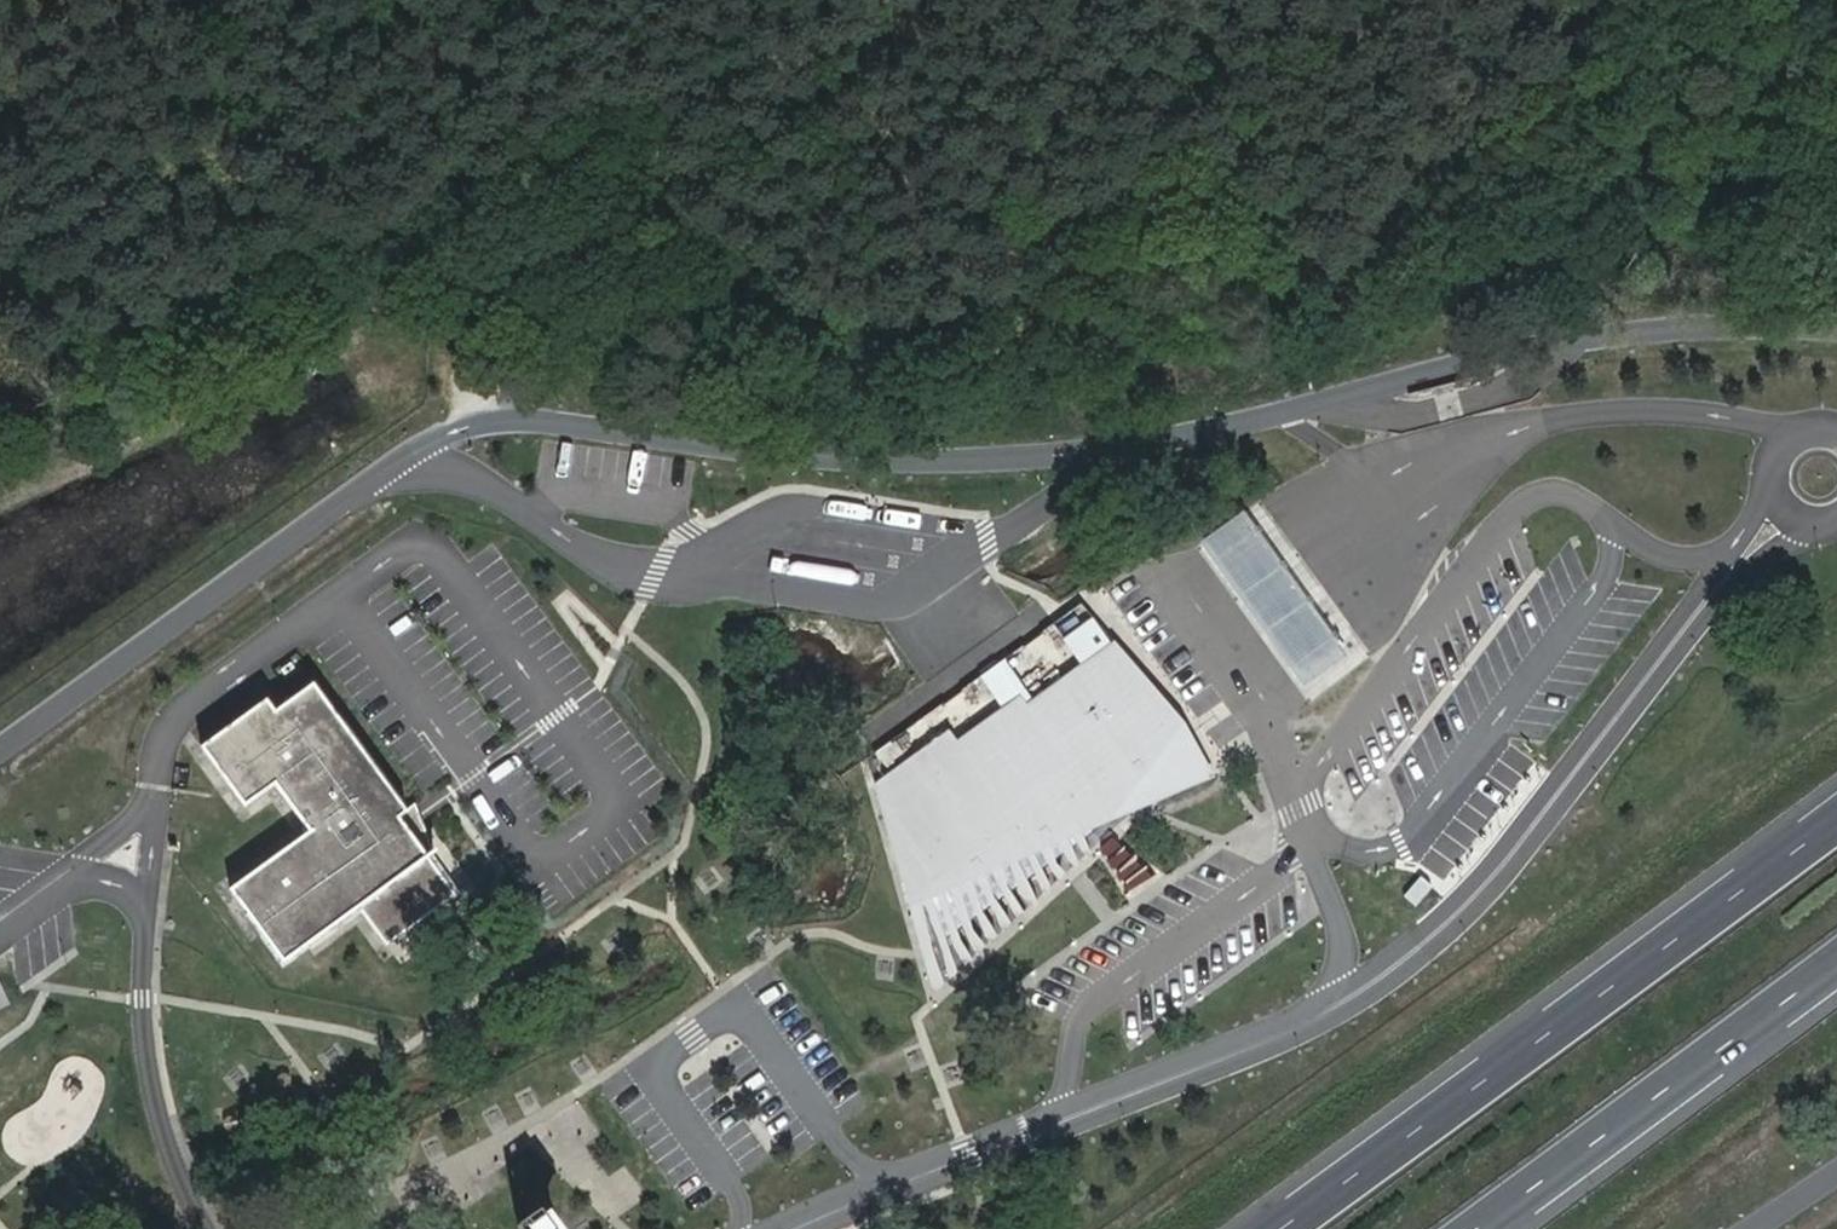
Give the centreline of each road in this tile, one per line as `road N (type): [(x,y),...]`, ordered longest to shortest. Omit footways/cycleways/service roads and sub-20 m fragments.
road 1 (motorway): [(1836,819),(1282,1228)]
road 2 (motorway): [(1478,1228),(1836,969)]

